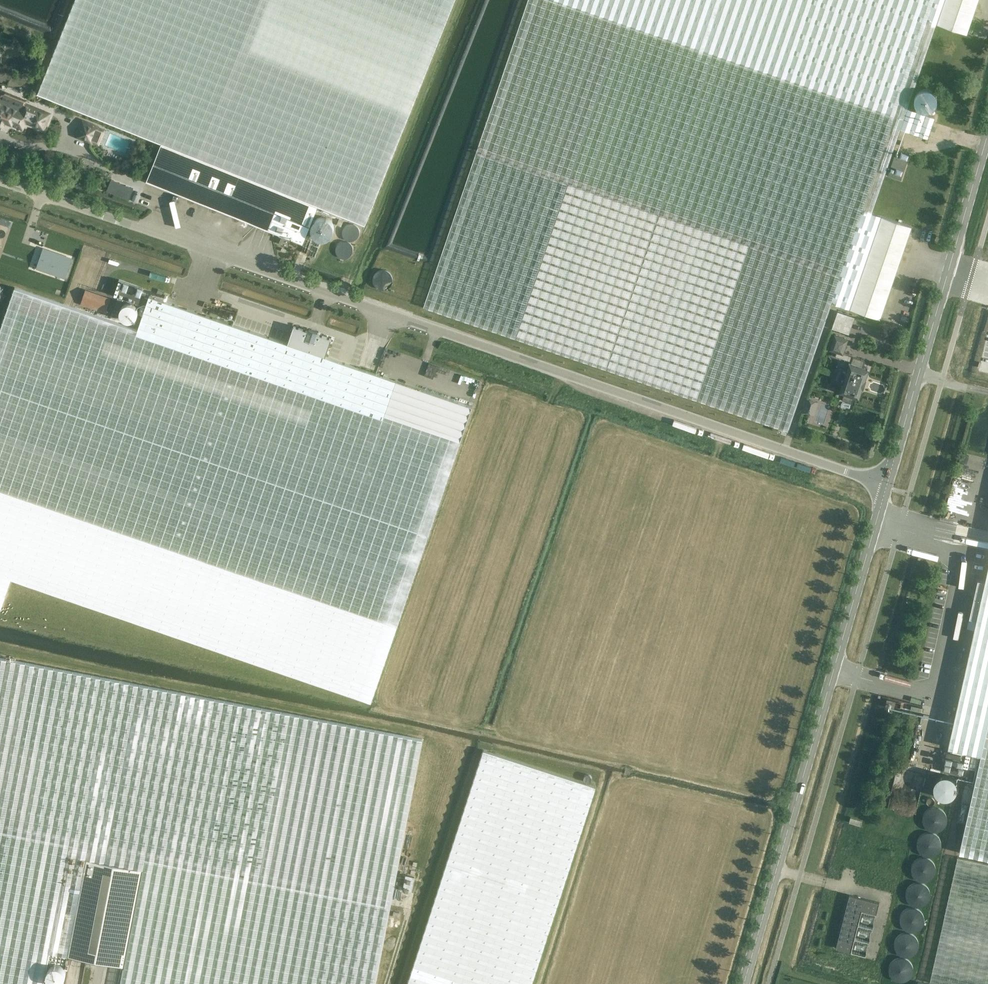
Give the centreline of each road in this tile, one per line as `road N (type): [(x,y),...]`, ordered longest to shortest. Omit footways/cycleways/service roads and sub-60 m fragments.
road 1 (unclassified): [(887,487),(0,181)]
road 2 (tertiary): [(746,983),(887,487)]
road 3 (tertiary): [(887,487),(987,134)]

